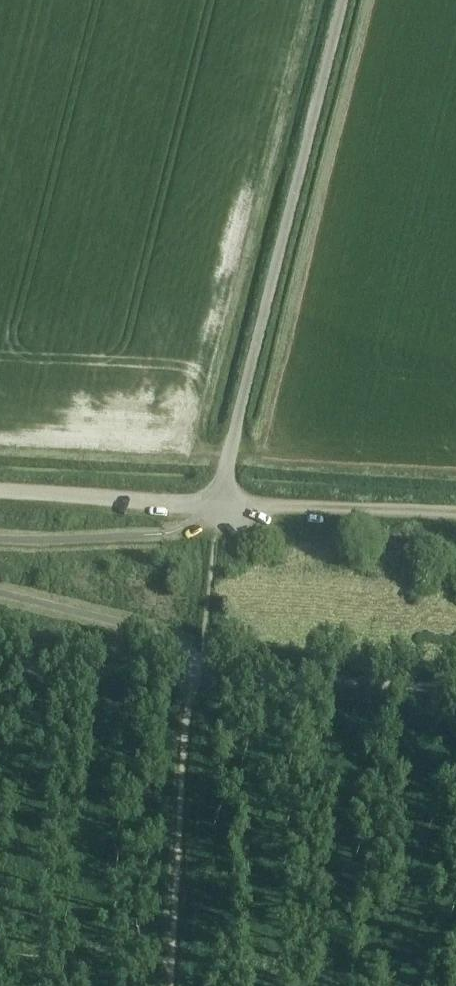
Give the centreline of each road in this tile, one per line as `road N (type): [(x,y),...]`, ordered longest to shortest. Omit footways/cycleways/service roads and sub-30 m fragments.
road 1 (unclassified): [(216,502),(342,0)]
road 2 (track): [(455,687),(197,673)]
road 3 (track): [(216,502),(455,513)]
road 4 (track): [(197,673),(182,646),(0,594)]
road 5 (track): [(0,490),(216,502)]

